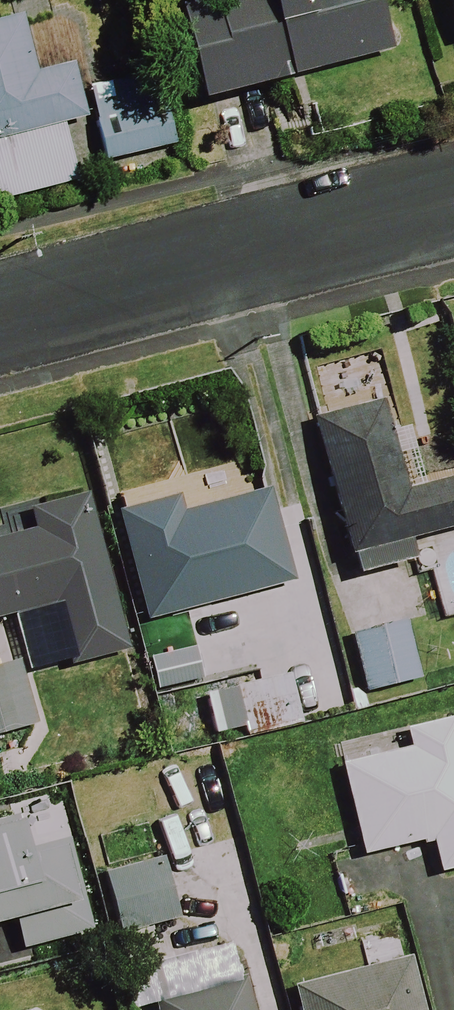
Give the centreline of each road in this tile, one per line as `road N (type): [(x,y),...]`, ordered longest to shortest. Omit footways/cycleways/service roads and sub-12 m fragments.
road 1 (residential): [(0,316),(453,201)]

